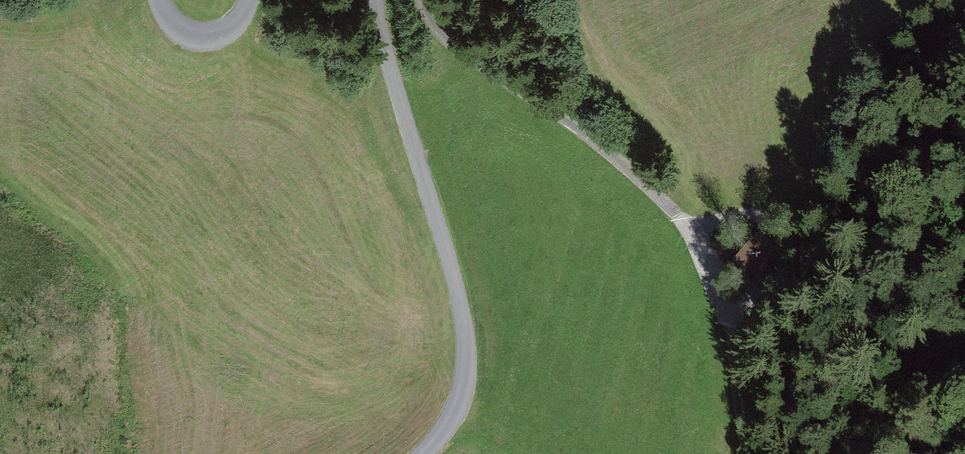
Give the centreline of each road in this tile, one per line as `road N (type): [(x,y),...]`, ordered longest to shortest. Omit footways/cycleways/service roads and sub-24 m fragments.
road 1 (unclassified): [(422,453),(458,404),(466,341),(375,0)]
road 2 (track): [(422,0),(446,39),(627,167),(746,292)]
road 3 (unclassified): [(250,0),(233,26),(209,37),(182,30),(160,0)]

